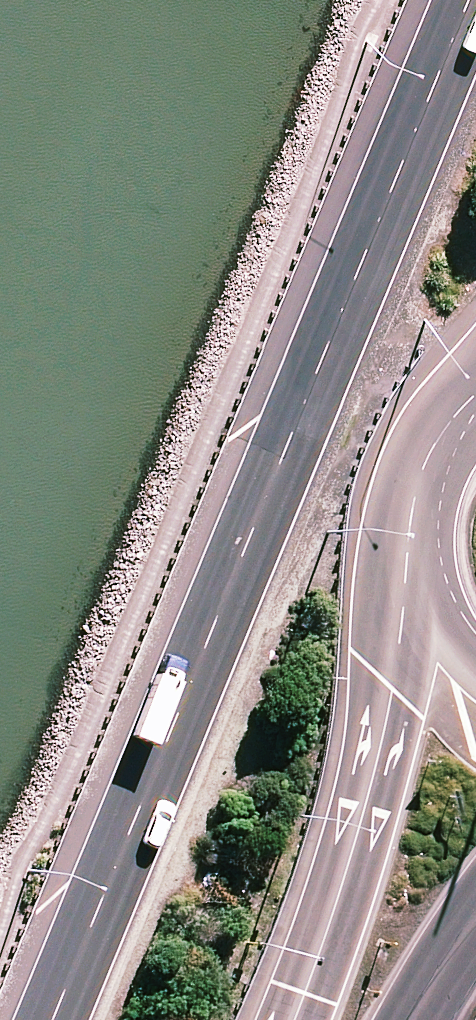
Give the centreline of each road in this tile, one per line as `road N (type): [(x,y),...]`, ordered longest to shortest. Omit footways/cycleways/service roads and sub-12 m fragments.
road 1 (trunk): [(49,1019),(471,0)]
road 2 (trunk): [(297,1019),(350,871),(394,691),(410,557)]
road 3 (trunk): [(410,557),(421,480),(439,440),(475,397)]
road 4 (trunk): [(475,671),(436,625),(410,557)]
road 5 (trunk): [(475,917),(413,1019)]

